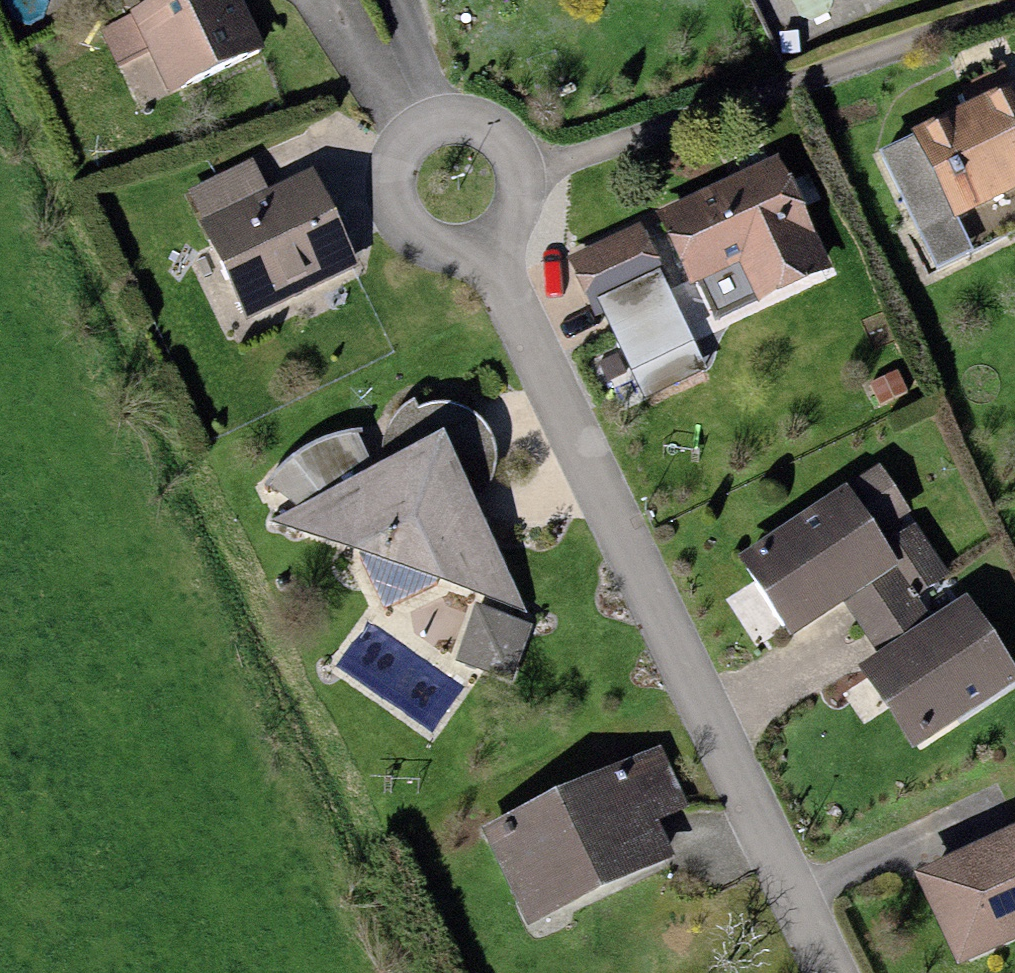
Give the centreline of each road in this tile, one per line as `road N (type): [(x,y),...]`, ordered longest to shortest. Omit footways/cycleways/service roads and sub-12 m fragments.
road 1 (residential): [(821,972),(485,253)]
road 2 (residential): [(485,253),(515,228),(522,172),(495,138),(452,128),(413,147),(395,187),(406,229),(421,245),(463,258)]

